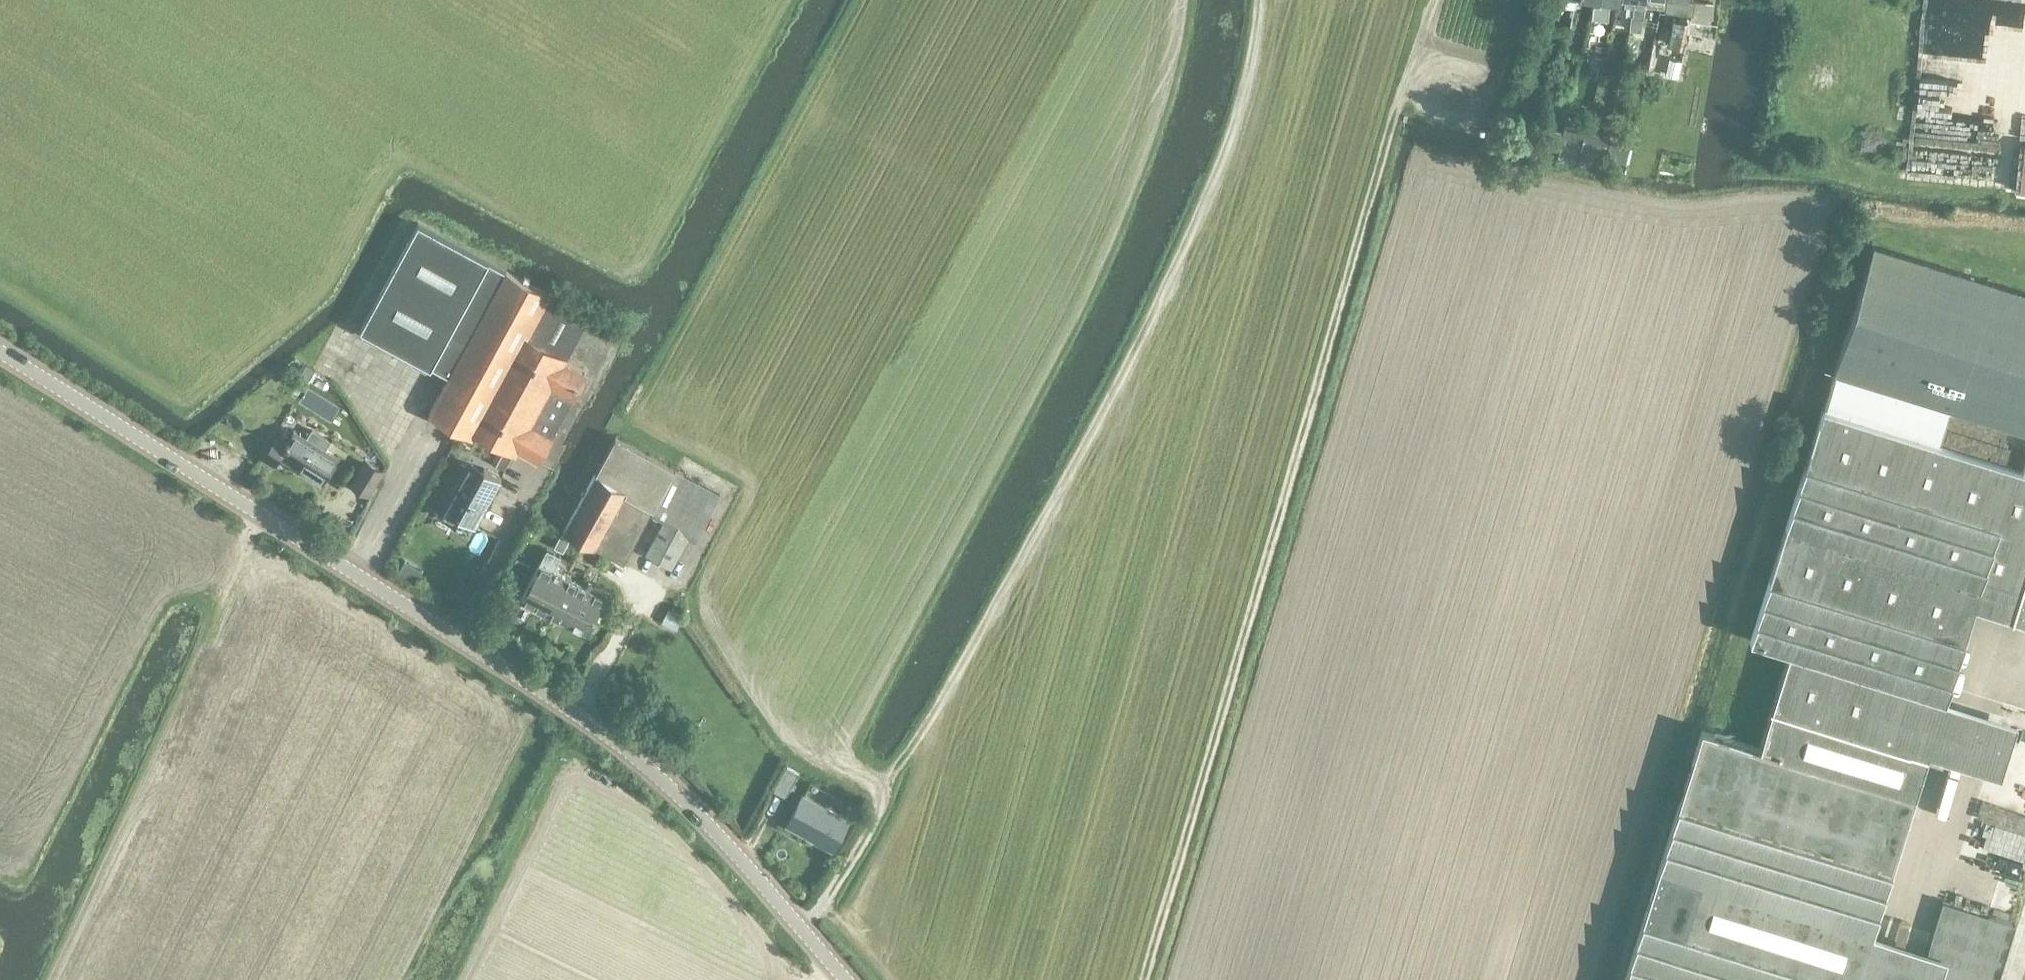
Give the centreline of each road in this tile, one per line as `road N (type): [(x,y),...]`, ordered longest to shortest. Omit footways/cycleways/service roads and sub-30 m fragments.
road 1 (track): [(1260,0),(1226,146),(1147,324),(887,782),(858,848),(798,928)]
road 2 (track): [(1143,979),(1435,0)]
road 3 (unclassified): [(0,353),(557,701),(667,782),(798,928)]

